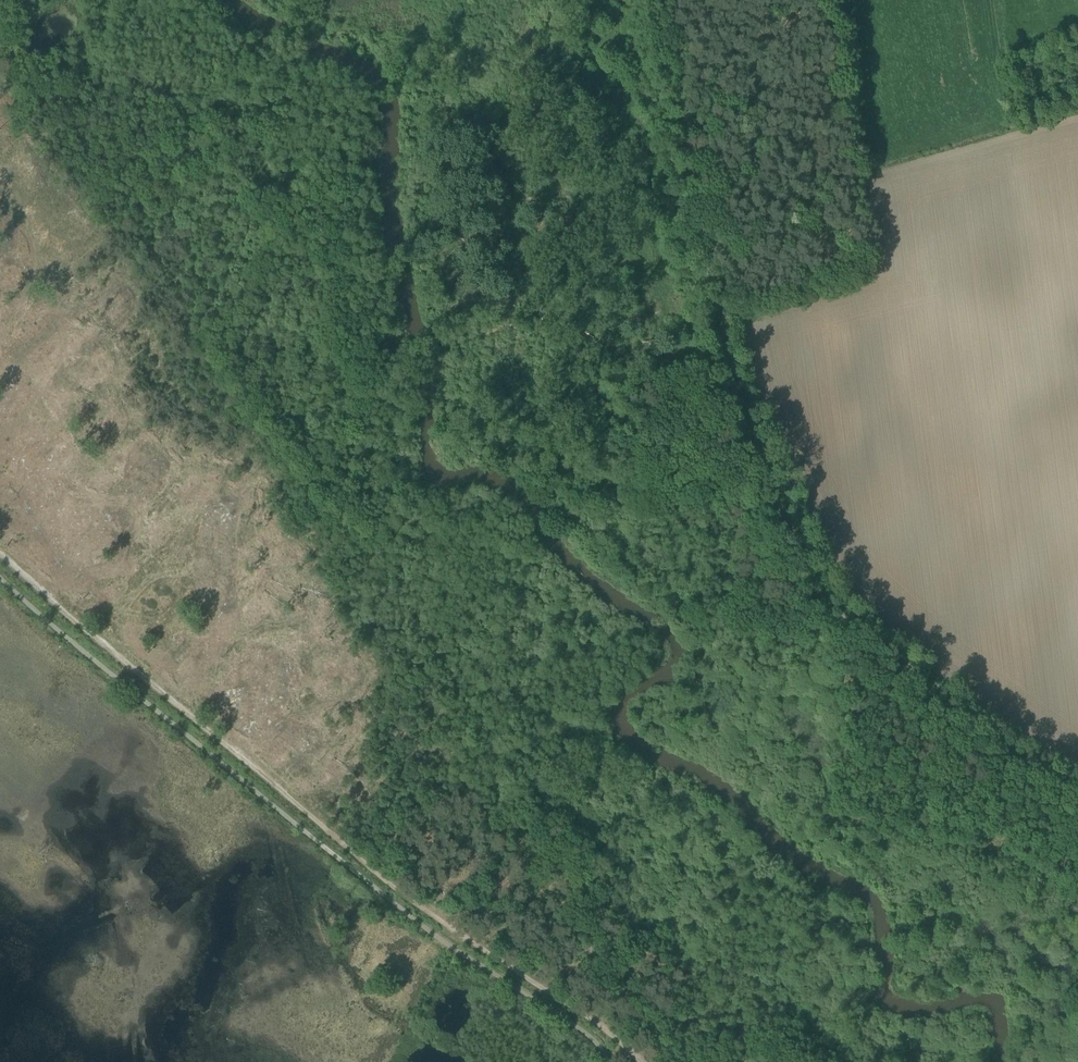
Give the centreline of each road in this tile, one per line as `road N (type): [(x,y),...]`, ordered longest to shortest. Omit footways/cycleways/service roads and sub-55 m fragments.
road 1 (track): [(1077,787),(1029,764),(835,609),(803,559),(761,459),(720,315),(664,0)]
road 2 (track): [(627,1049),(580,1010),(464,941),(0,555)]

